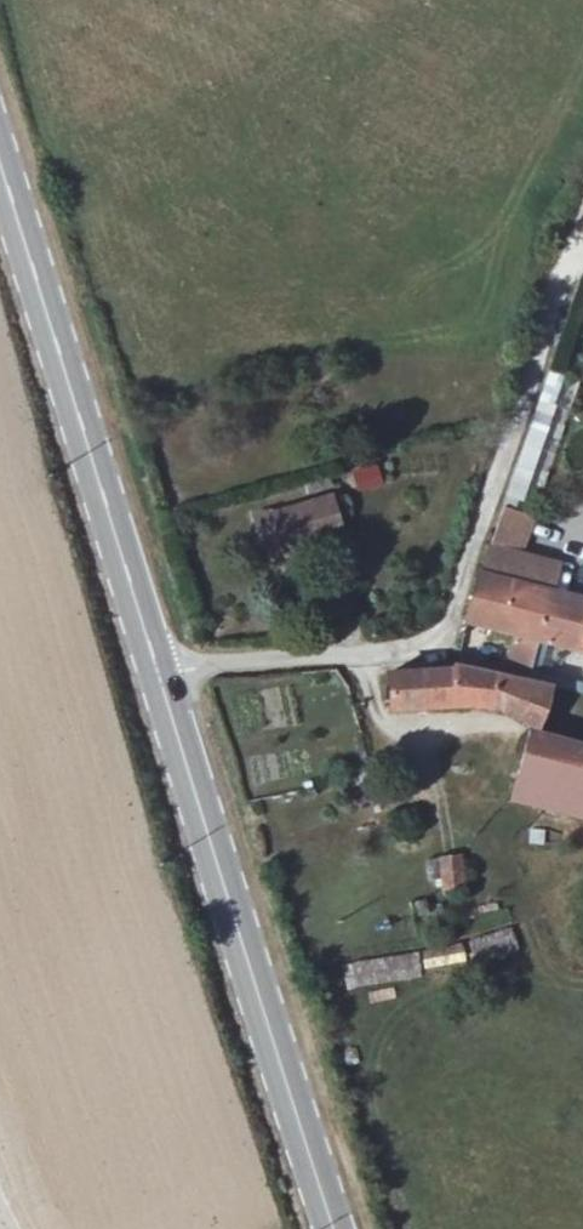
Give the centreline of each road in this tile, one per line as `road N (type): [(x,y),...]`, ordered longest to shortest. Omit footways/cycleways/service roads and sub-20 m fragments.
road 1 (secondary): [(333,1228),(0,163)]
road 2 (track): [(582,226),(451,619),(415,647),(386,653),(159,677)]

